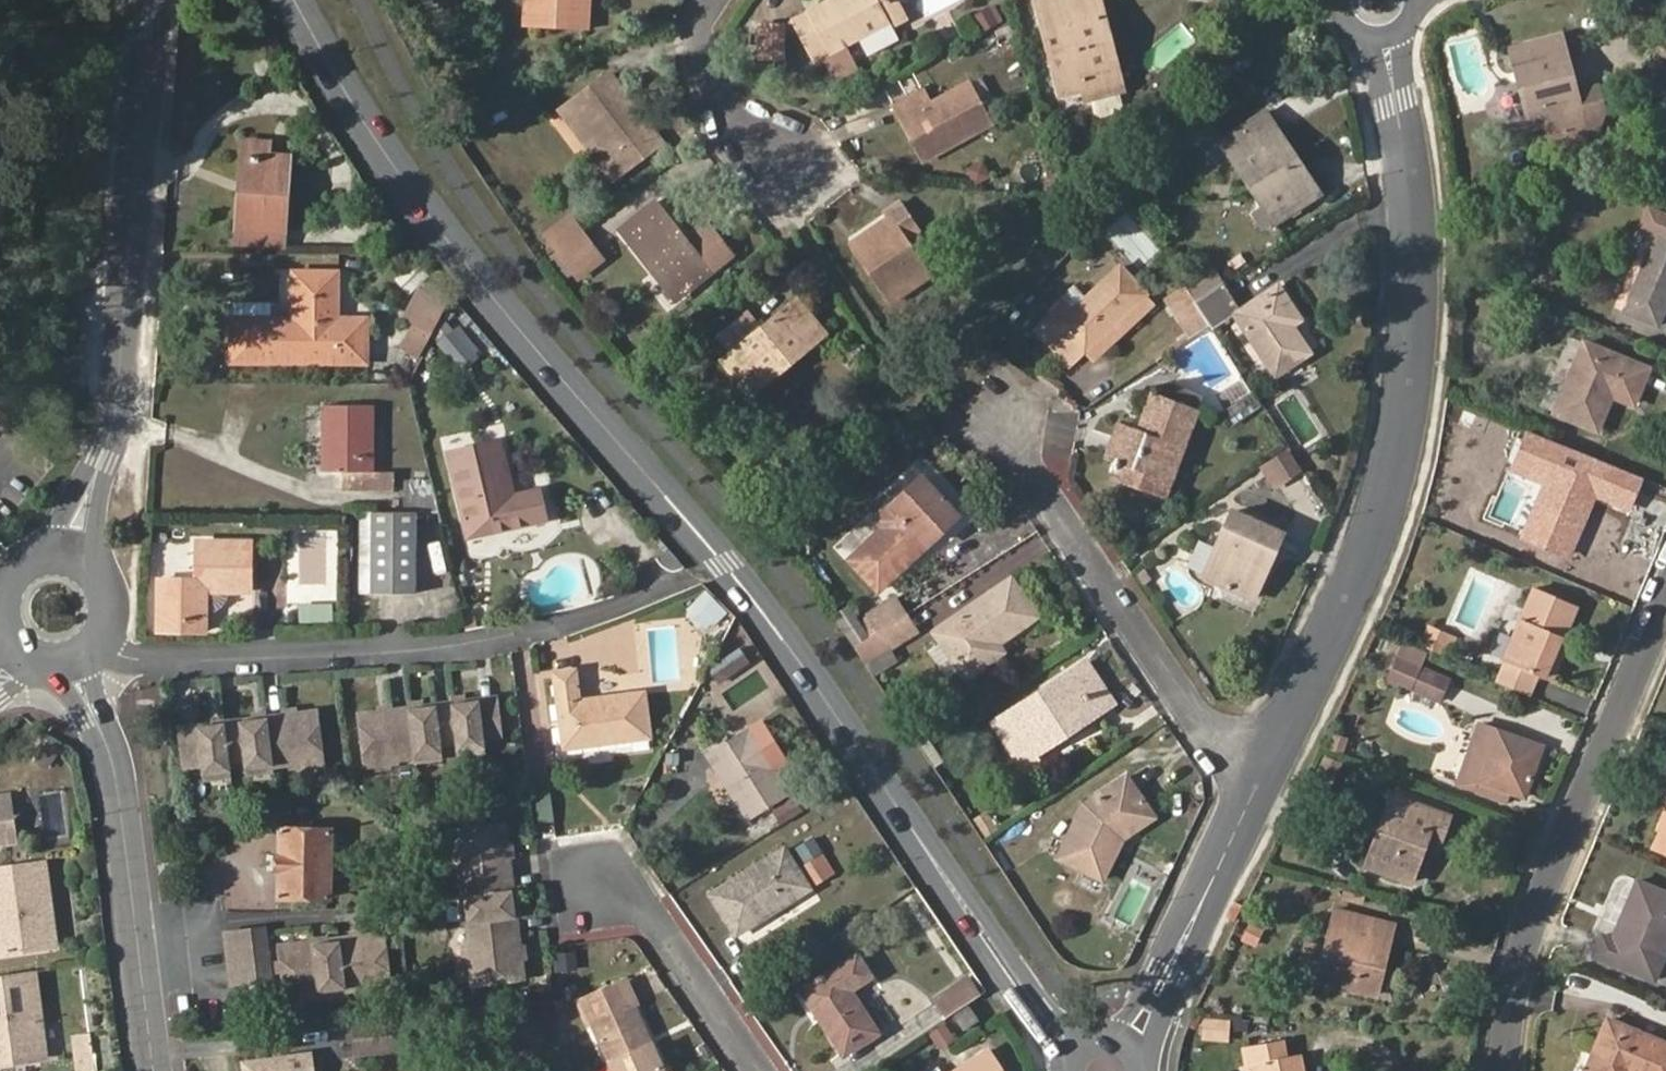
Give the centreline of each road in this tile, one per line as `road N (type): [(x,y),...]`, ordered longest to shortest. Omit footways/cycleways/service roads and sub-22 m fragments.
road 1 (tertiary): [(1078,1055),(1039,1013),(768,620),(442,231),(342,84),(298,0)]
road 2 (residential): [(1386,37),(1418,242),(1408,413),(1356,586),(1258,793)]
road 3 (residential): [(103,647),(164,661),(471,644),(585,619),(693,577)]
road 4 (residential): [(1507,1070),(1512,994),(1537,894),(1665,594)]
road 5 (residential): [(998,416),(1258,793)]
road 6 (secondary): [(104,452),(126,371),(149,0)]
road 7 (secondary): [(155,1070),(118,778),(71,664)]
road 8 (residential): [(1258,793),(1136,1044)]
road 9 (residential): [(592,880),(641,907),(757,1070)]
road 10 (residential): [(714,0),(700,45),(711,82),(772,165)]
road 11 (secondary): [(55,548),(22,563),(3,594),(3,614),(21,649)]

